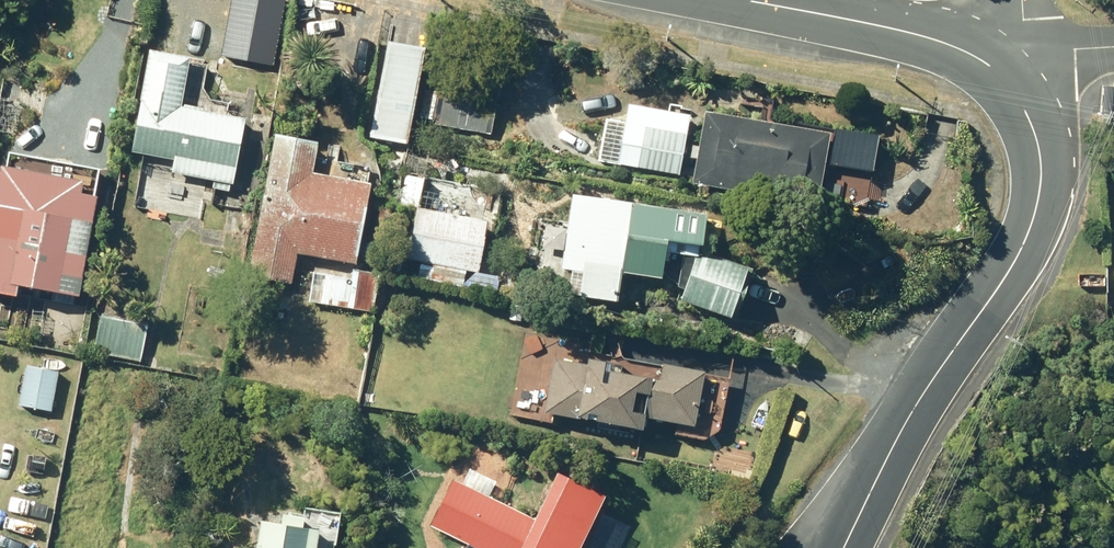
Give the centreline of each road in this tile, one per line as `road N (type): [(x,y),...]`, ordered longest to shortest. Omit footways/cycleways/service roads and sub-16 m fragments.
road 1 (residential): [(1019,90),(1043,175),(1027,246),(887,451),(842,547)]
road 2 (residential): [(1019,90),(967,48),(728,0)]

